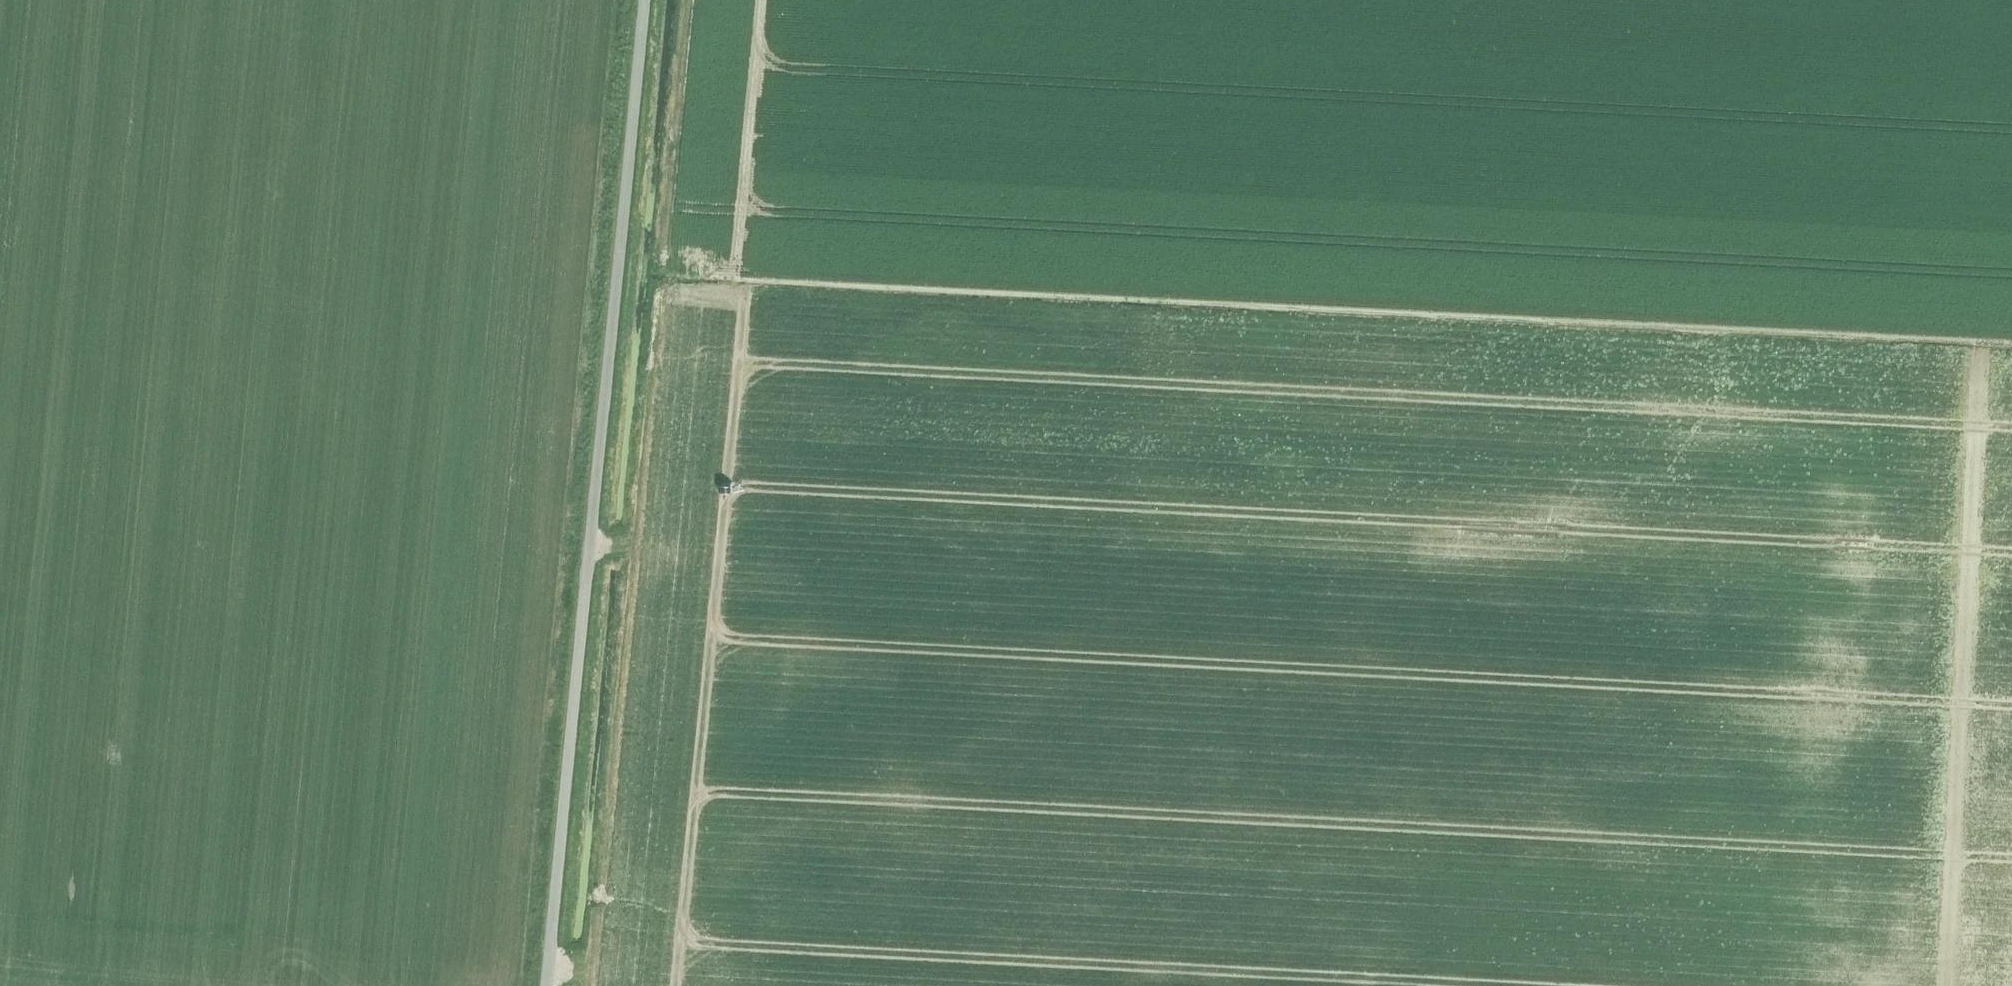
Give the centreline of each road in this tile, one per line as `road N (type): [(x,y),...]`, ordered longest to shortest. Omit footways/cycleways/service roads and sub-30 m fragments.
road 1 (unclassified): [(546,985),(644,0)]

